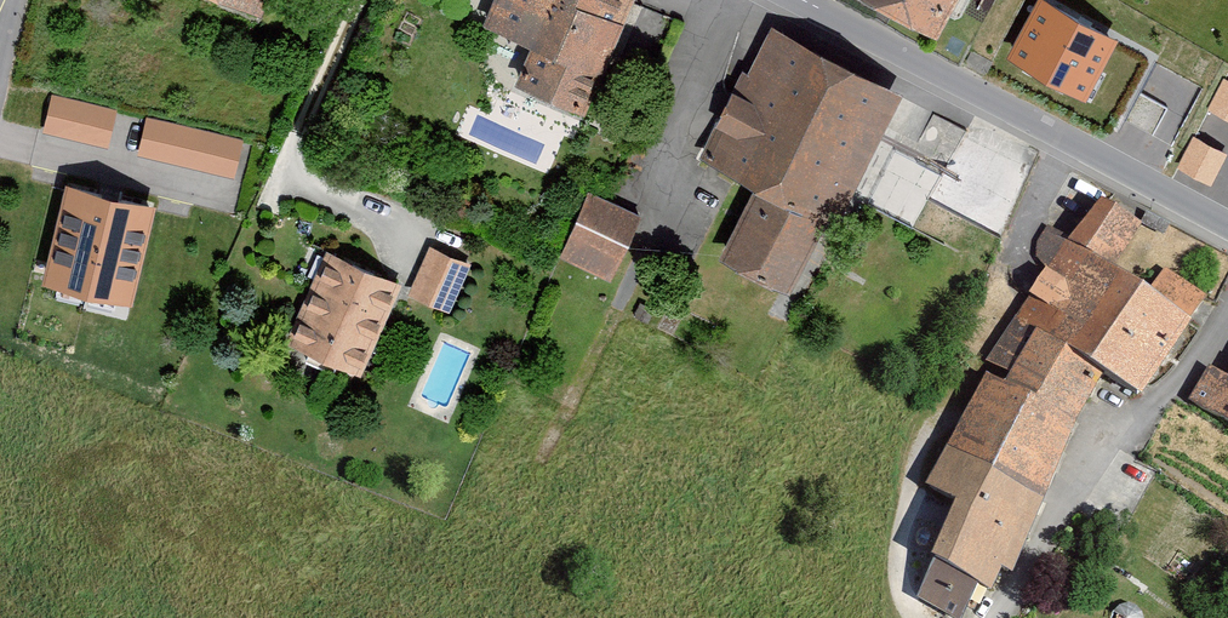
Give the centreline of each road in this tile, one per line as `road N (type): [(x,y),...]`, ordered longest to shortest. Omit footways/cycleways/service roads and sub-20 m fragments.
road 1 (residential): [(1227,232),(793,0)]
road 2 (residential): [(990,617),(1107,439),(1184,381),(1227,299)]
road 3 (residential): [(405,229),(285,174),(357,0)]

